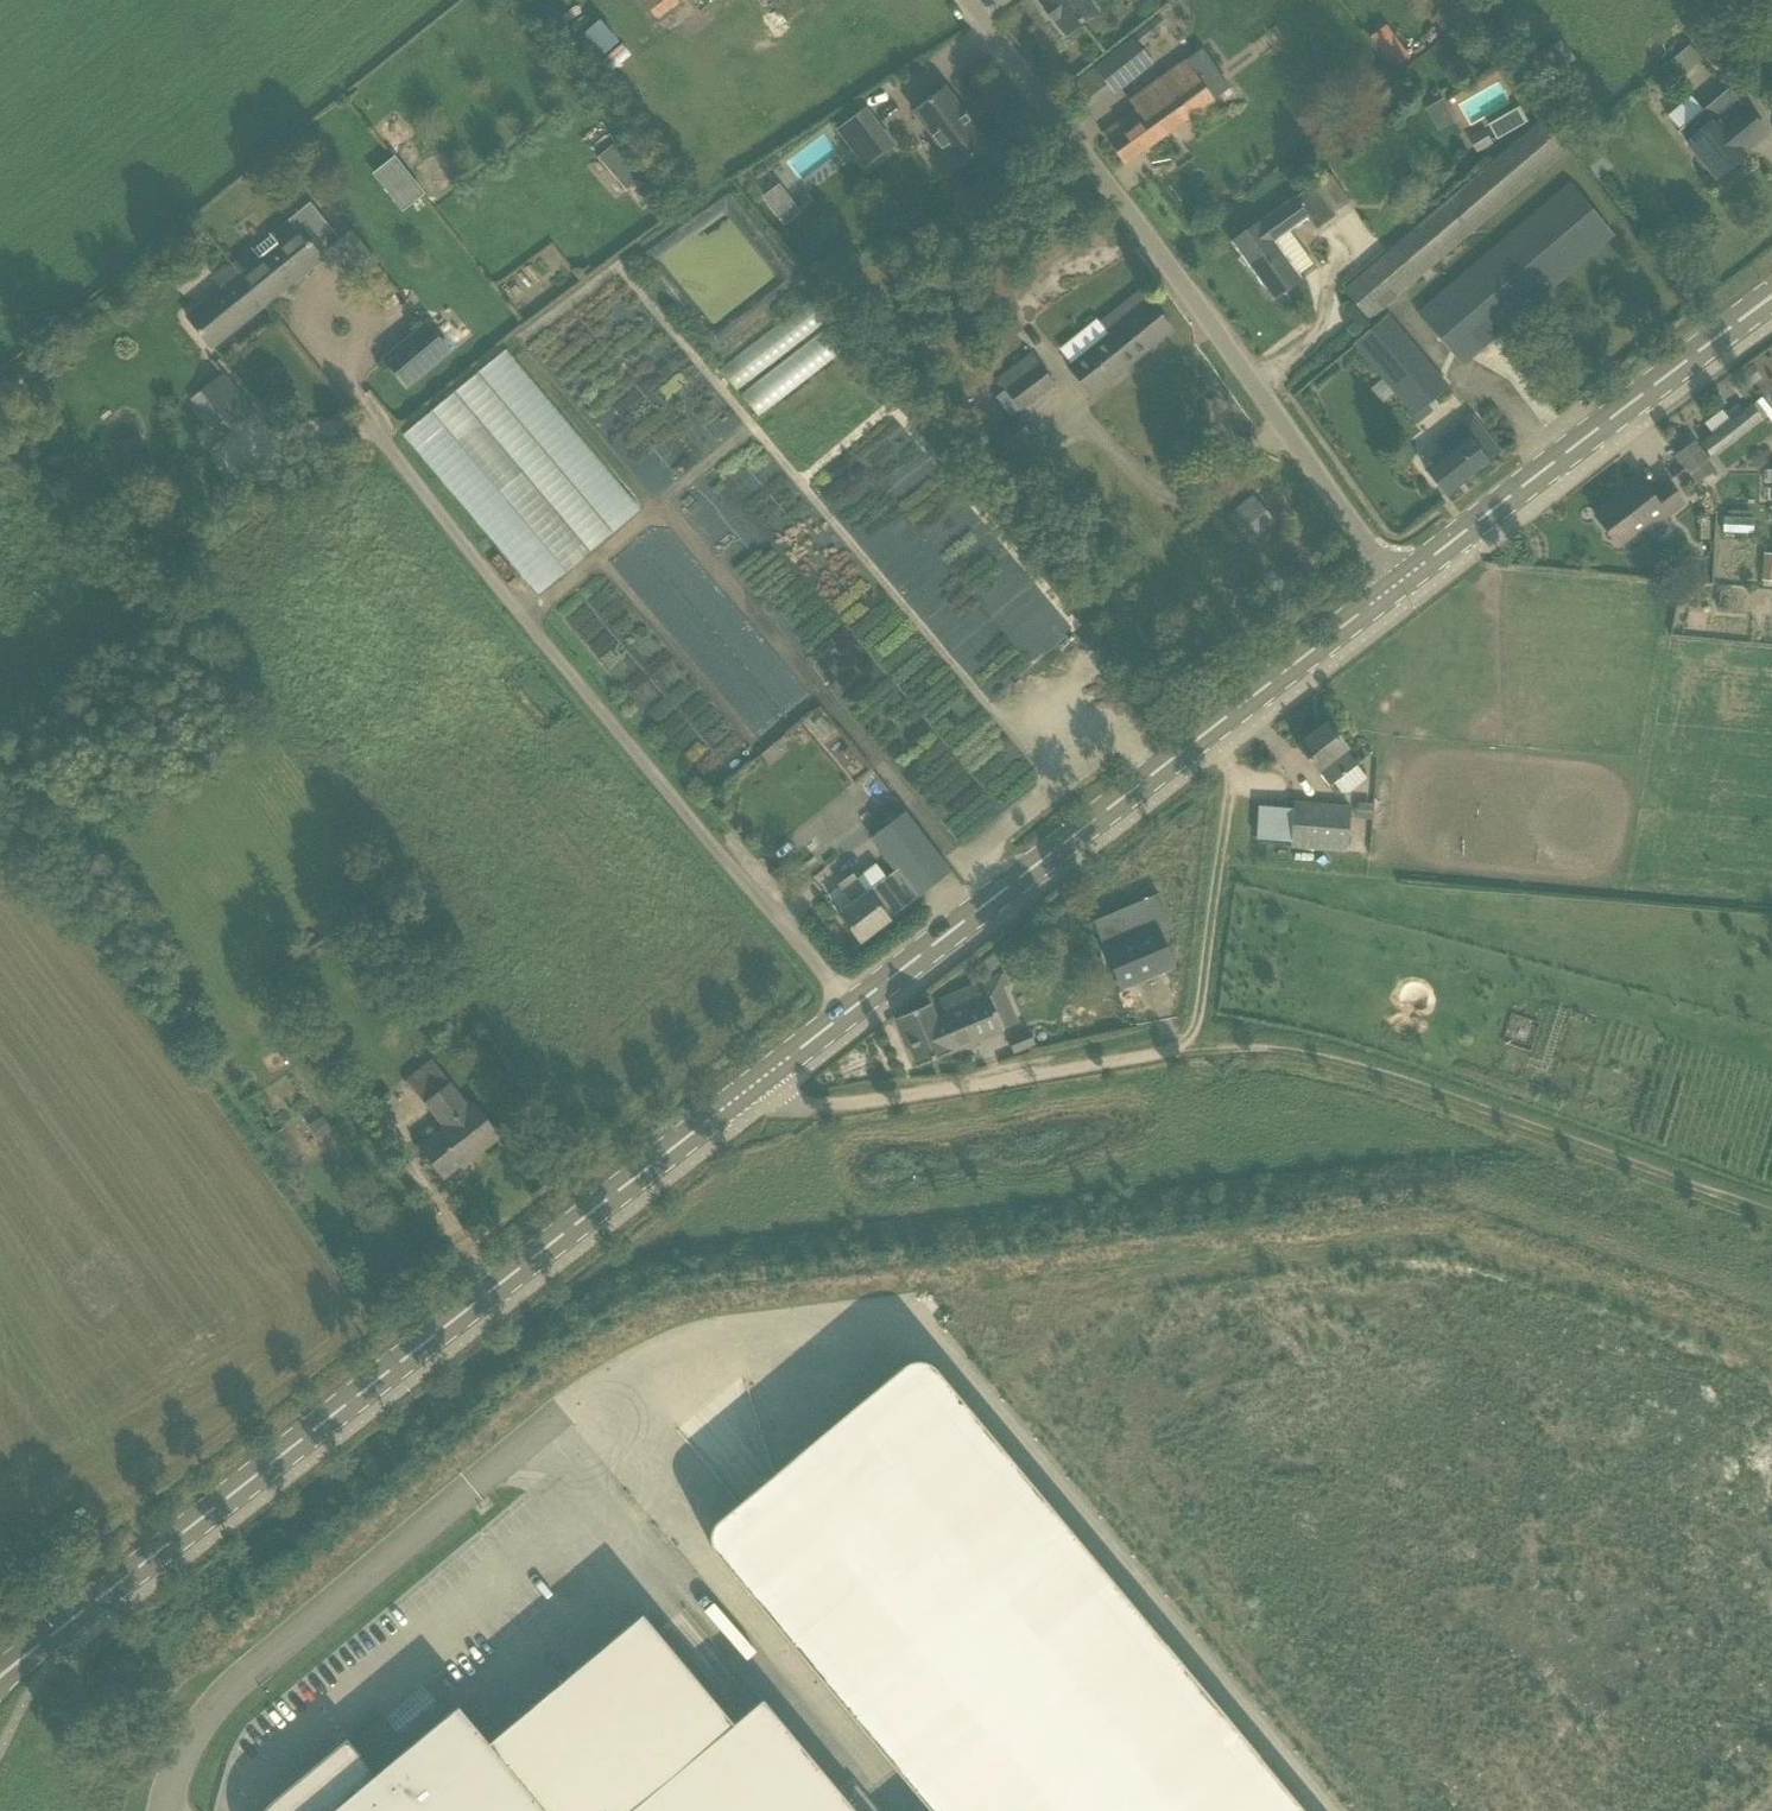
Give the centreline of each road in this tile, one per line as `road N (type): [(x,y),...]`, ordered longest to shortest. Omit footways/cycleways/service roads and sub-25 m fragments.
road 1 (tertiary): [(57,1631),(1396,584)]
road 2 (unclassified): [(1396,584),(964,0)]
road 3 (track): [(1771,1216),(1315,1051),(1195,1051)]
road 4 (unclassified): [(162,1810),(199,1730),(260,1658),(574,1419)]
road 5 (tertiary): [(1396,584),(1771,297)]
road 6 (track): [(754,1086),(811,1108),(1195,1051)]
road 7 (track): [(1195,1051),(1229,779),(1208,730)]

